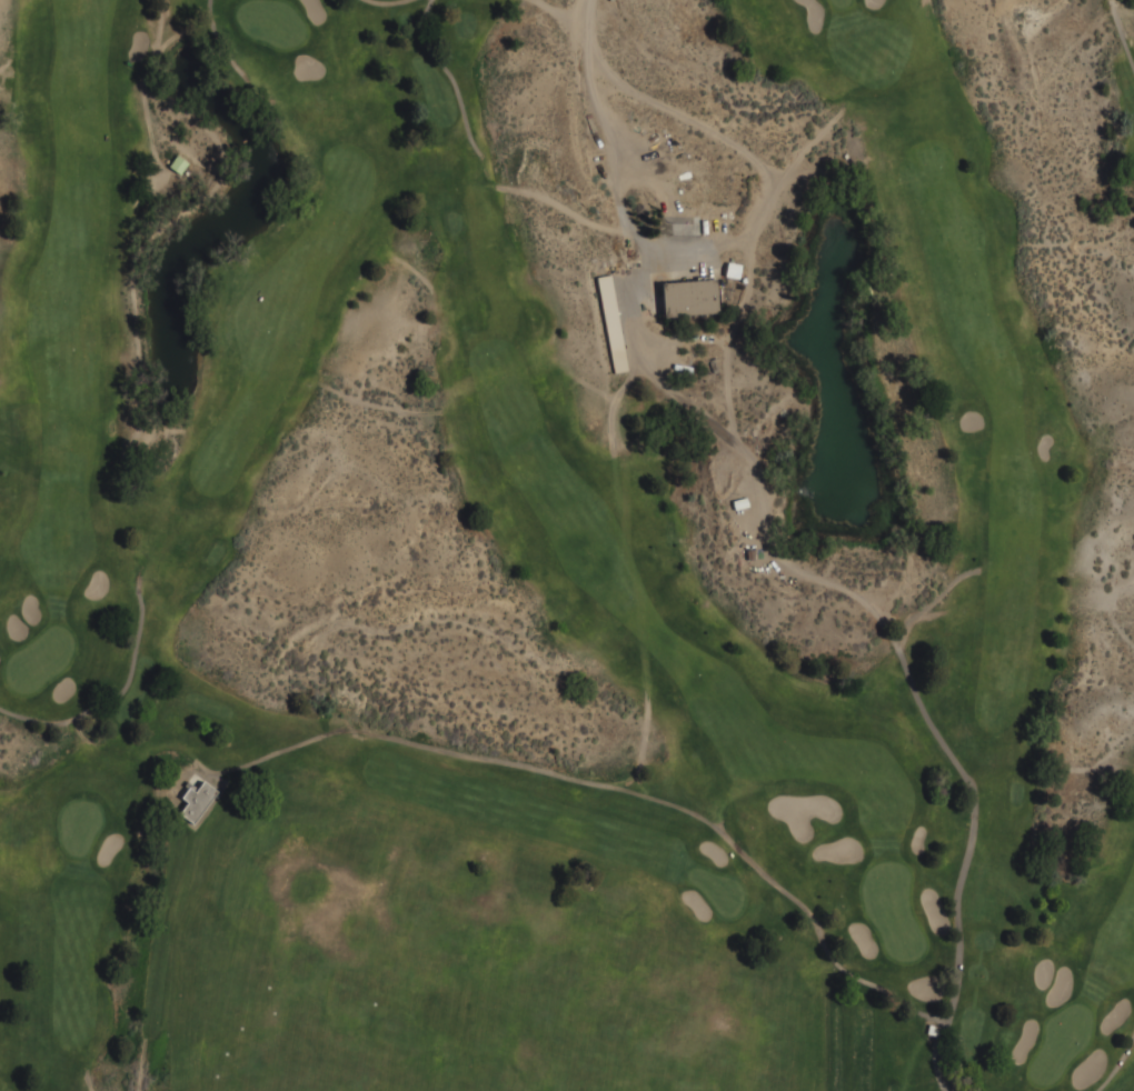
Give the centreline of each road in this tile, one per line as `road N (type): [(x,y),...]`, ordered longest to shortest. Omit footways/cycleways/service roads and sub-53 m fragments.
road 1 (track): [(899,652),(975,803),(957,904),(958,972),(941,1058),(955,1090)]
road 2 (track): [(138,591),(132,671),(119,694),(60,723),(0,708)]

